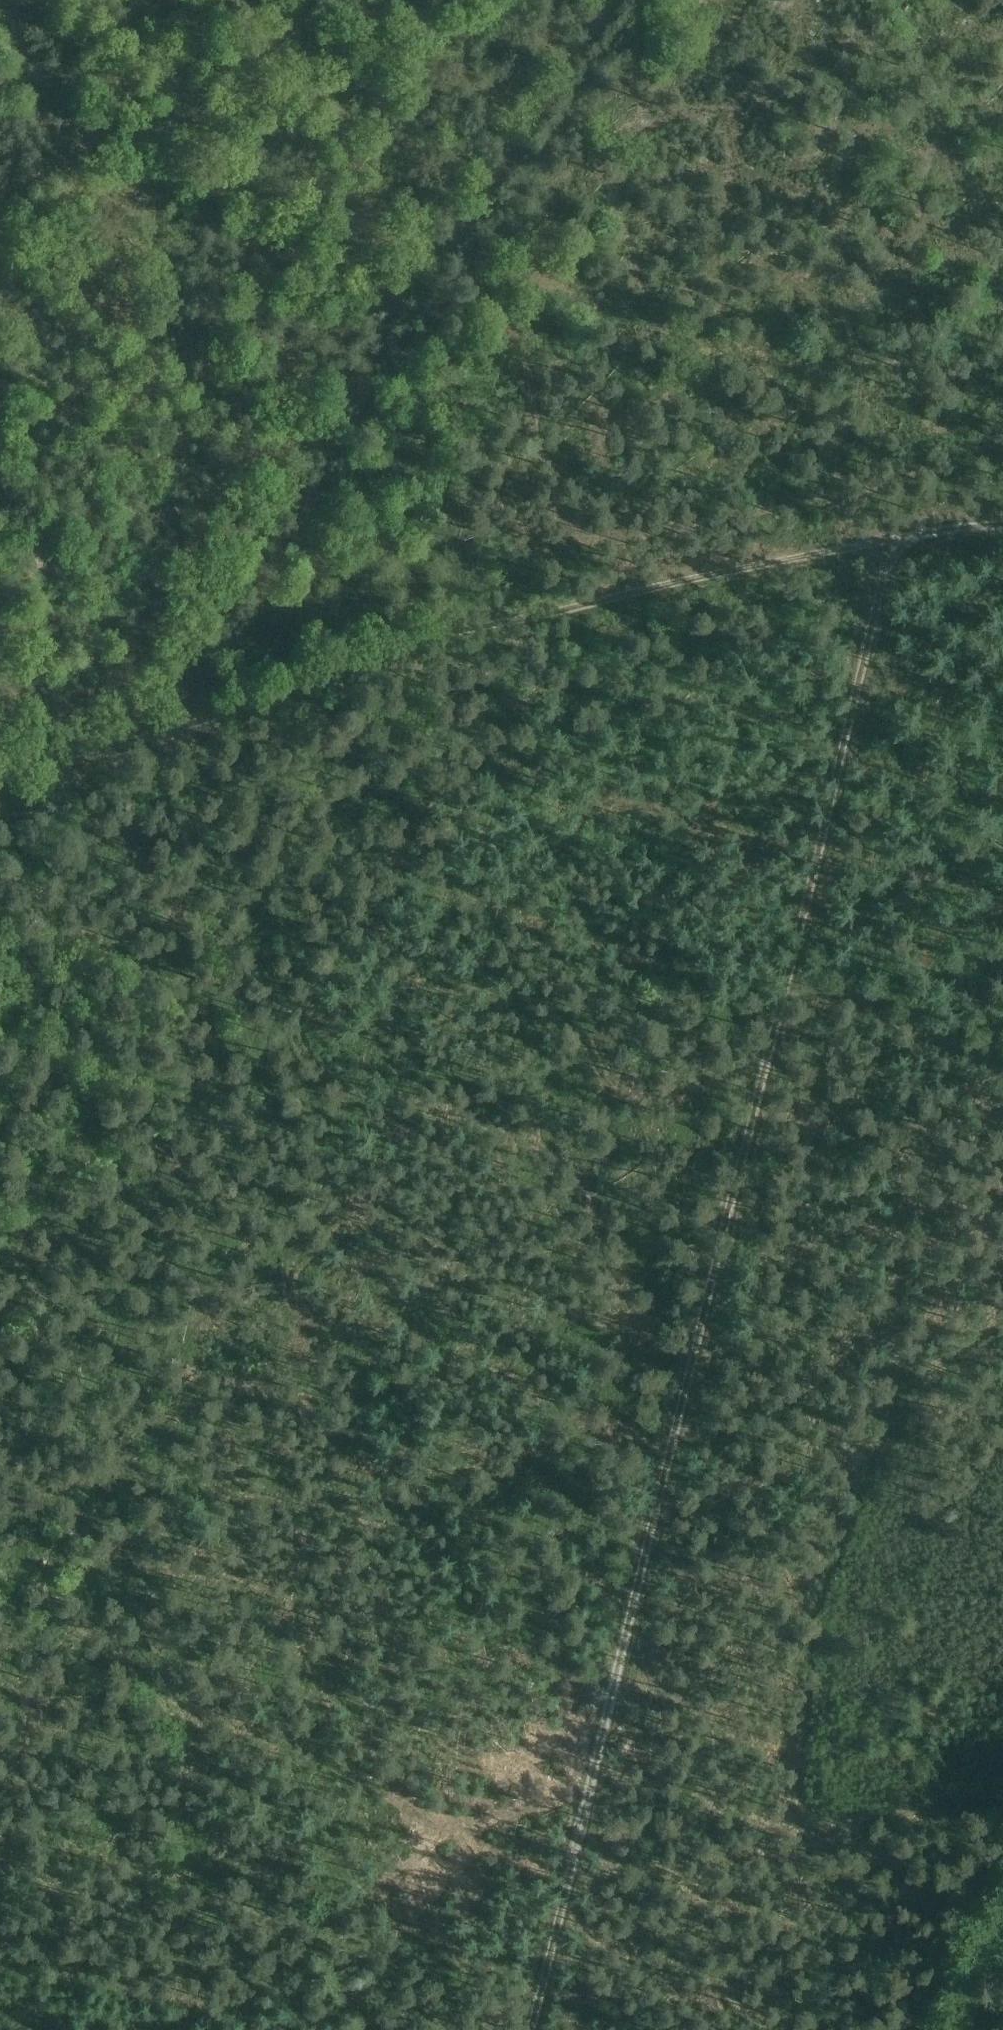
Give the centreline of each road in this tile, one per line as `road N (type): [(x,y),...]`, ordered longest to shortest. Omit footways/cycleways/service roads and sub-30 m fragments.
road 1 (track): [(529,2029),(893,540)]
road 2 (track): [(0,772),(226,712),(371,649),(671,583),(1002,525)]

